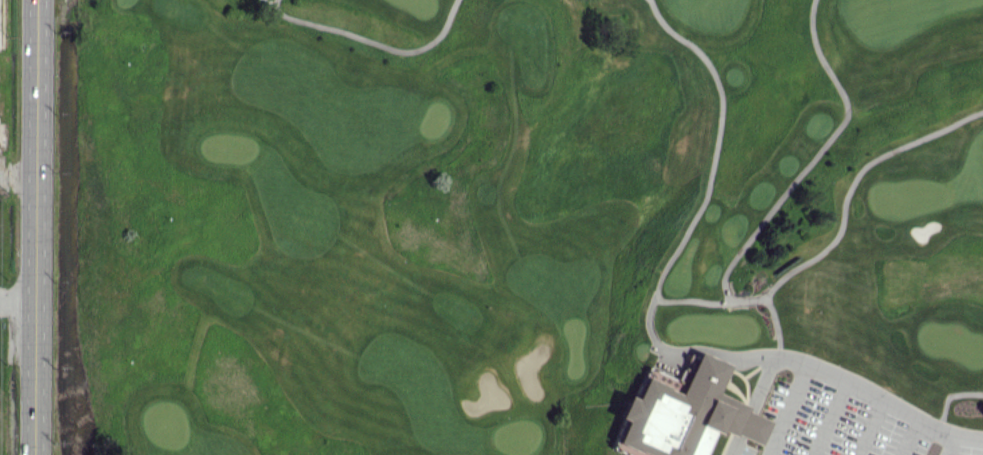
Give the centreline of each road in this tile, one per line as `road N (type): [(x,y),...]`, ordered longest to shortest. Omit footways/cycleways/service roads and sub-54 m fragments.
road 1 (primary): [(40,0),(39,454)]

